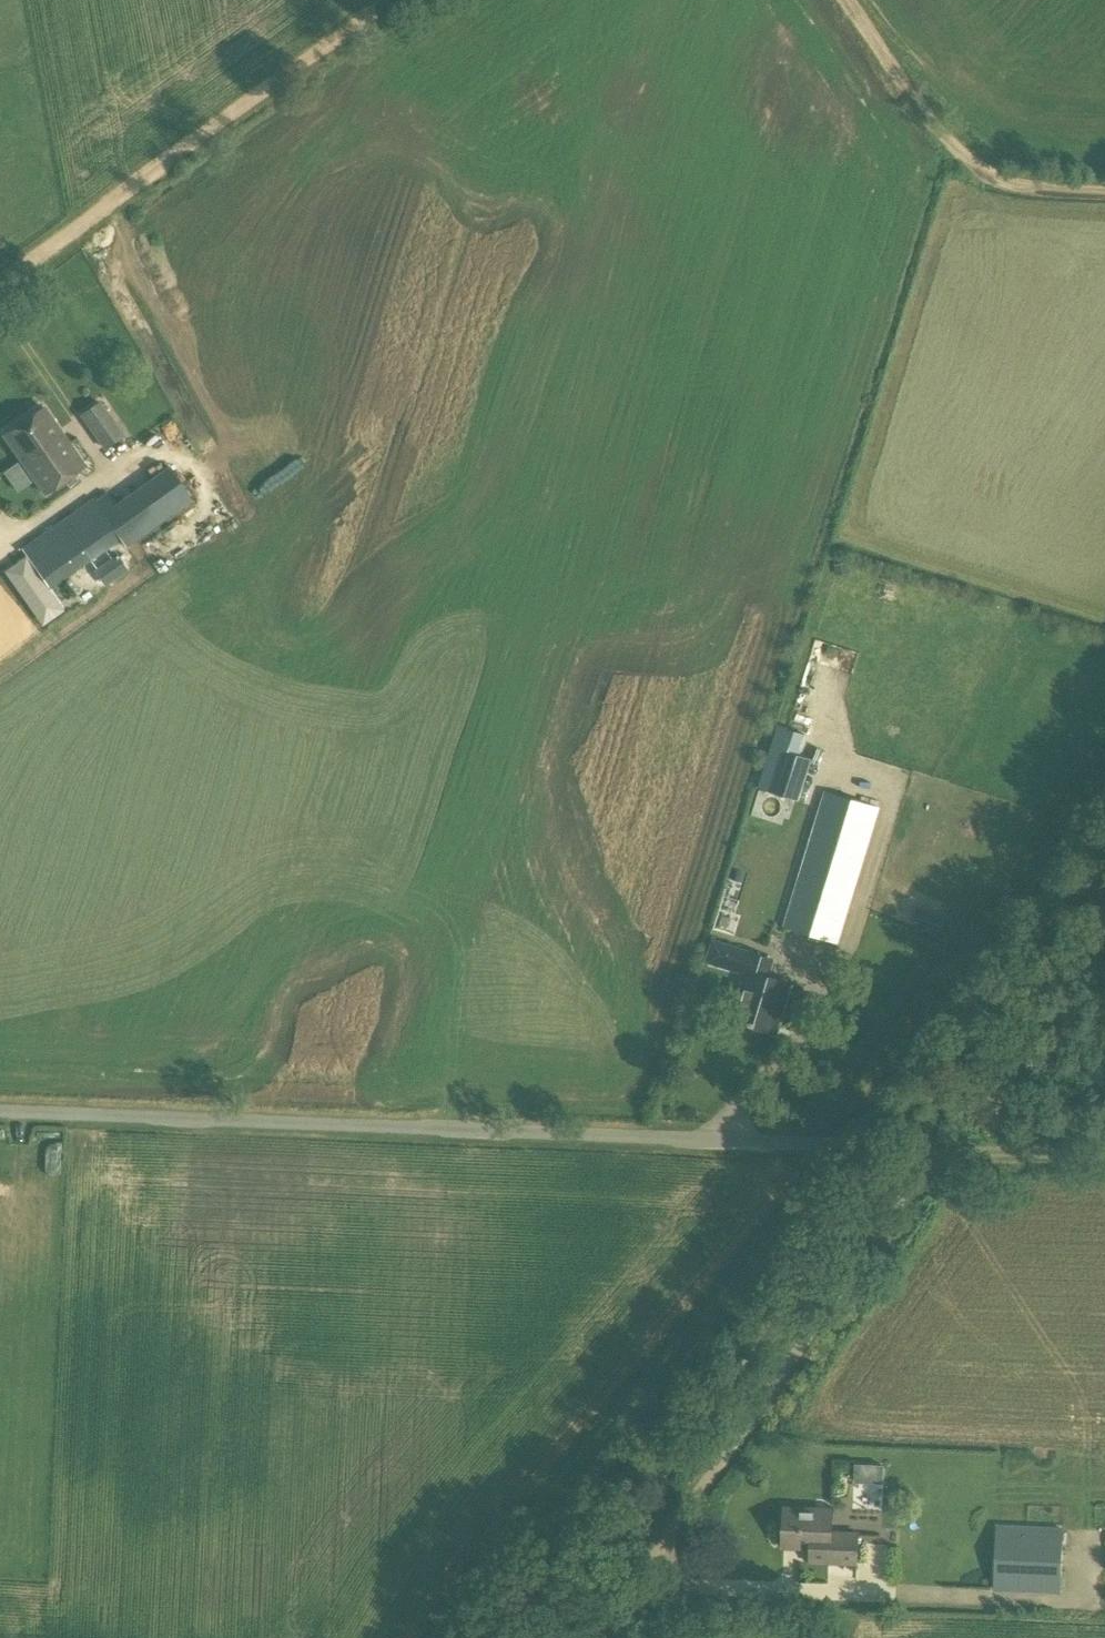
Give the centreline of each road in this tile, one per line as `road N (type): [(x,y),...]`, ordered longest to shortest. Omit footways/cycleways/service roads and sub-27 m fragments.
road 1 (unclassified): [(948,1146),(0,1109)]
road 2 (track): [(3,276),(388,0)]
road 3 (unclassified): [(948,1146),(708,1495)]
road 4 (track): [(843,0),(900,85),(991,177),(1104,191)]
road 5 (track): [(708,1495),(604,1637)]
road 6 (unclassified): [(1104,1167),(948,1146)]

